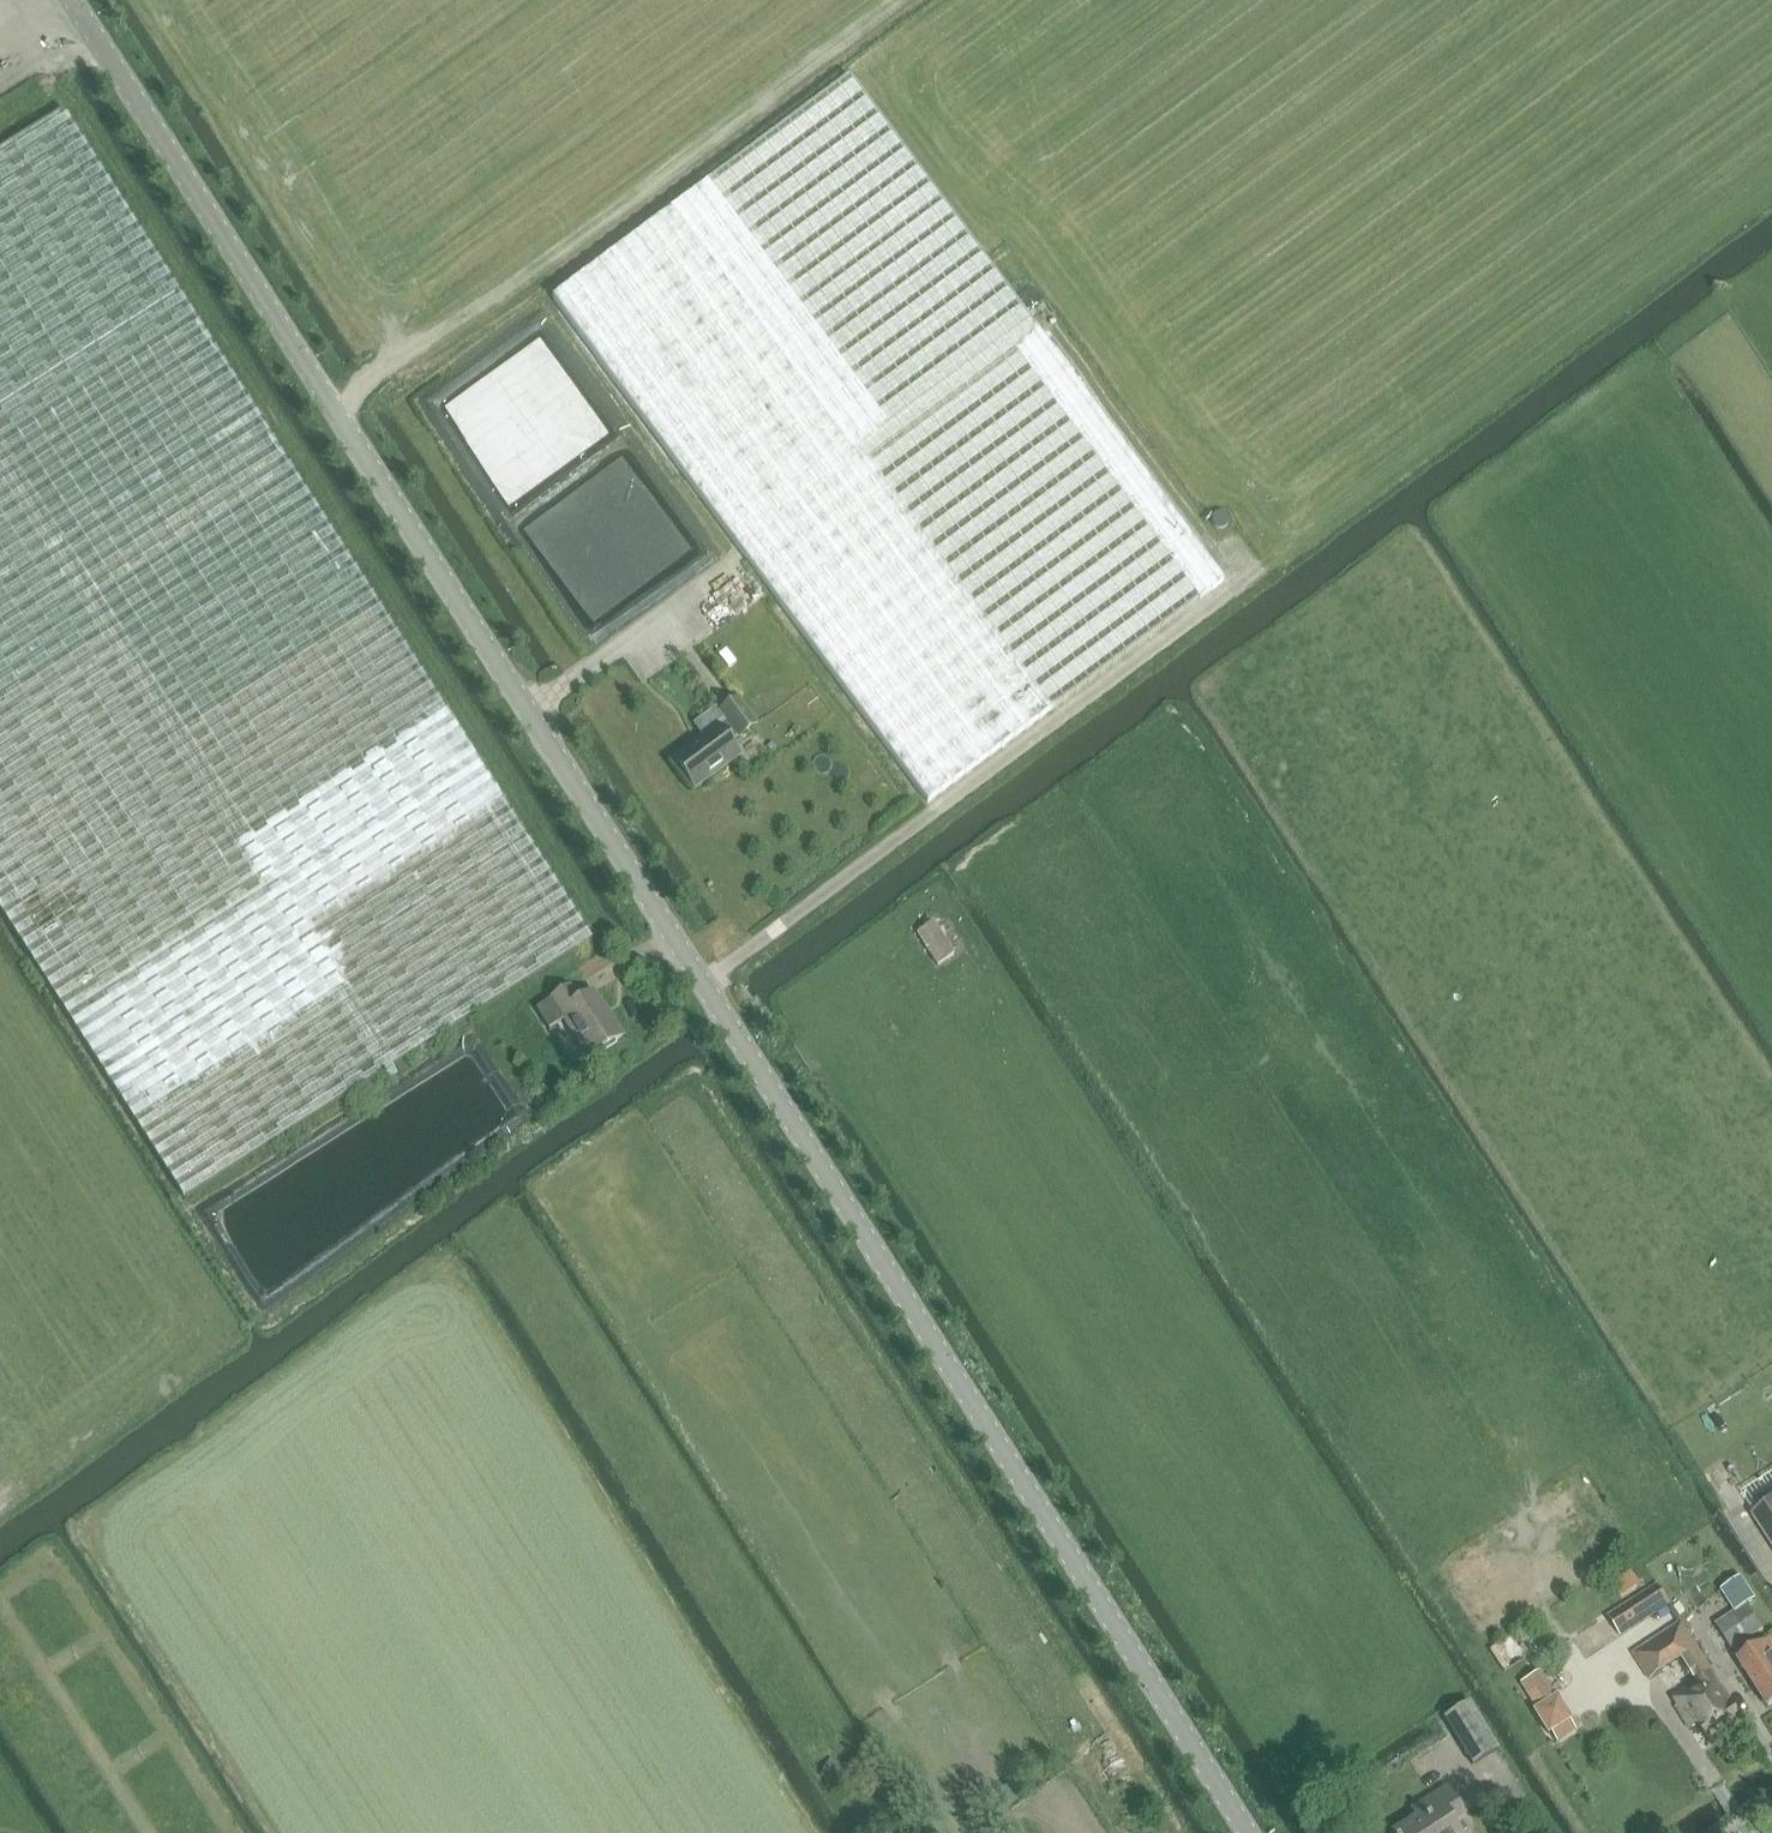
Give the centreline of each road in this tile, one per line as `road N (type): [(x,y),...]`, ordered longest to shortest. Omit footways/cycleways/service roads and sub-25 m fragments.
road 1 (unclassified): [(1252,1832),(76,0)]
road 2 (track): [(1228,537),(1255,570),(703,978)]
road 3 (track): [(894,0),(337,406)]

